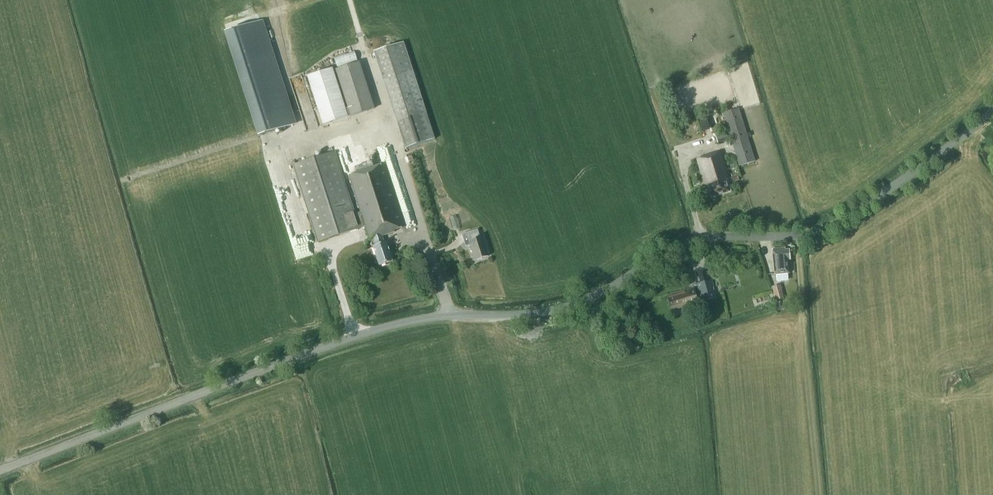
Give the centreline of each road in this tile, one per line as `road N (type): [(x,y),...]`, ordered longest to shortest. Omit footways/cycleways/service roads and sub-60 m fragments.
road 1 (unclassified): [(0,470),(392,324),(575,305),(700,239),(829,225),(992,109)]

